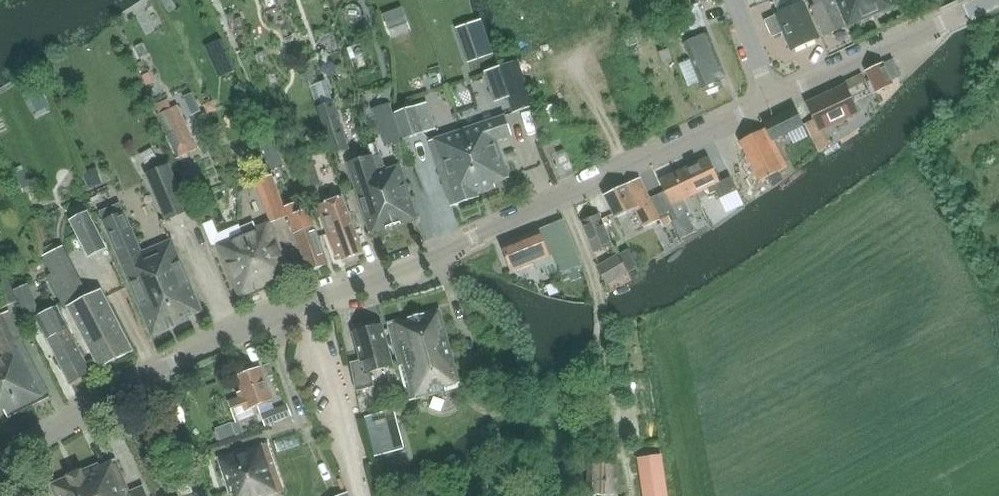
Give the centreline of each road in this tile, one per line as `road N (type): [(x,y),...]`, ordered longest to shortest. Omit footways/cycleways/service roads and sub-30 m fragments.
road 1 (tertiary): [(314,298),(436,254),(773,99)]
road 2 (tertiary): [(12,455),(174,360),(314,298)]
road 3 (tertiary): [(773,99),(986,0)]
road 4 (residential): [(366,495),(314,298)]

